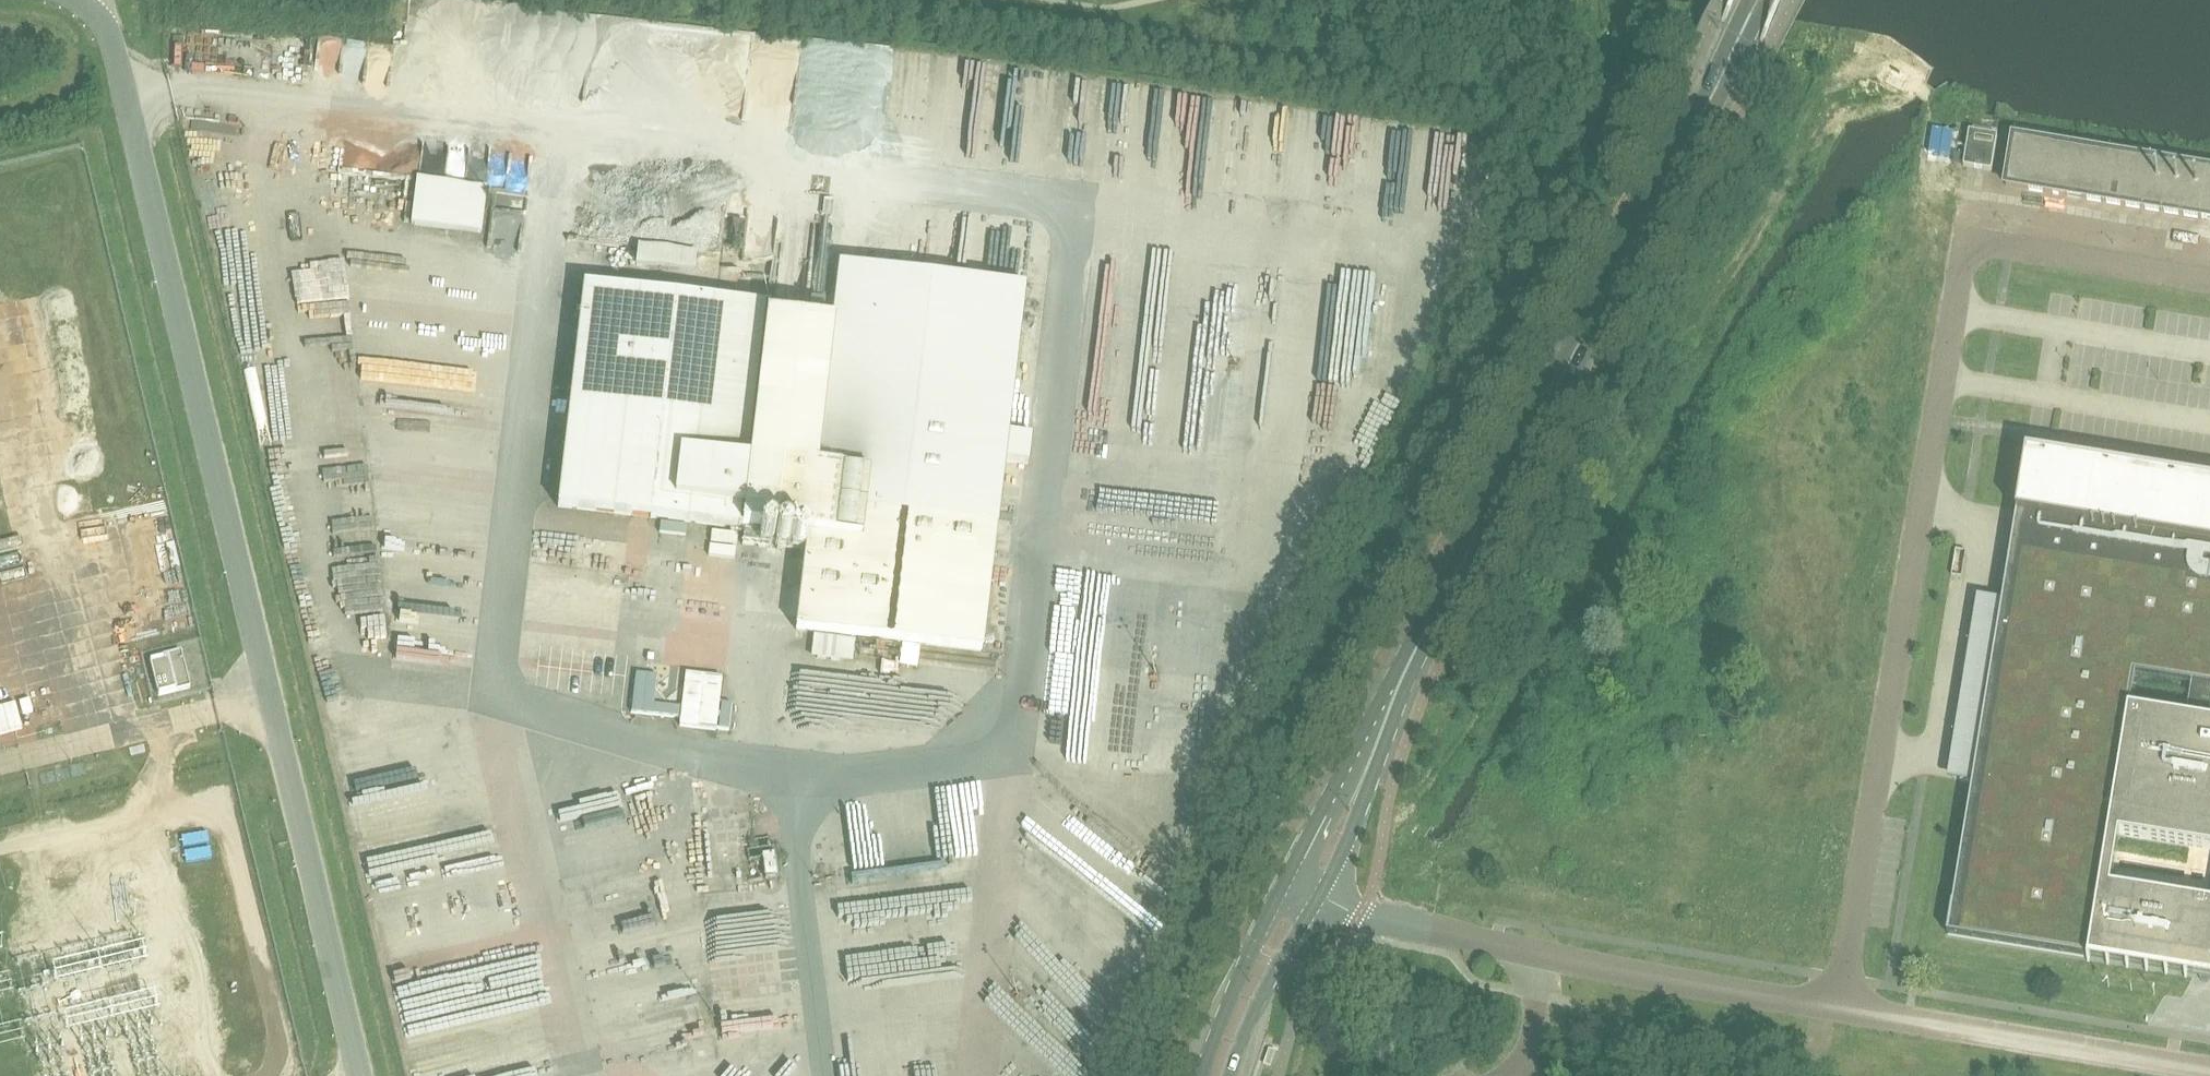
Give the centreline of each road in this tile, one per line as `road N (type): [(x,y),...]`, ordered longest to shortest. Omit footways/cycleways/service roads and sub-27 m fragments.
road 1 (primary): [(1217,1075),(1263,952),(1337,799),(1763,0)]
road 2 (unclassified): [(361,1075),(120,61),(107,30),(77,0)]

